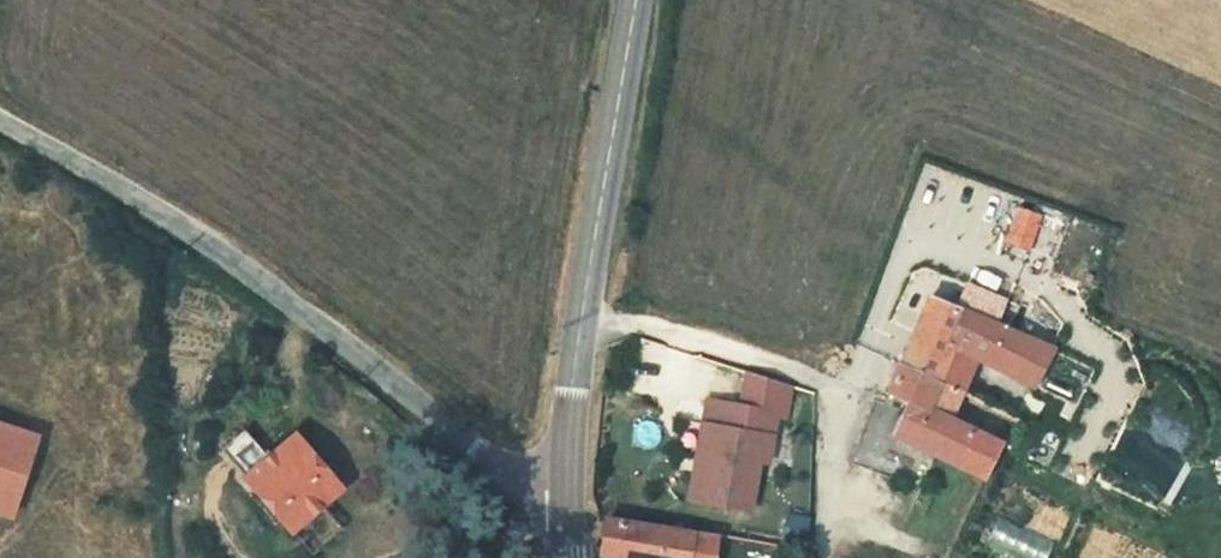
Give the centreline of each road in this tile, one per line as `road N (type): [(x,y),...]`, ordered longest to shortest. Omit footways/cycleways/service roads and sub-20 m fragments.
road 1 (unclassified): [(0,123),(196,237),(511,475),(565,494)]
road 2 (primary): [(631,0),(577,319),(565,494)]

